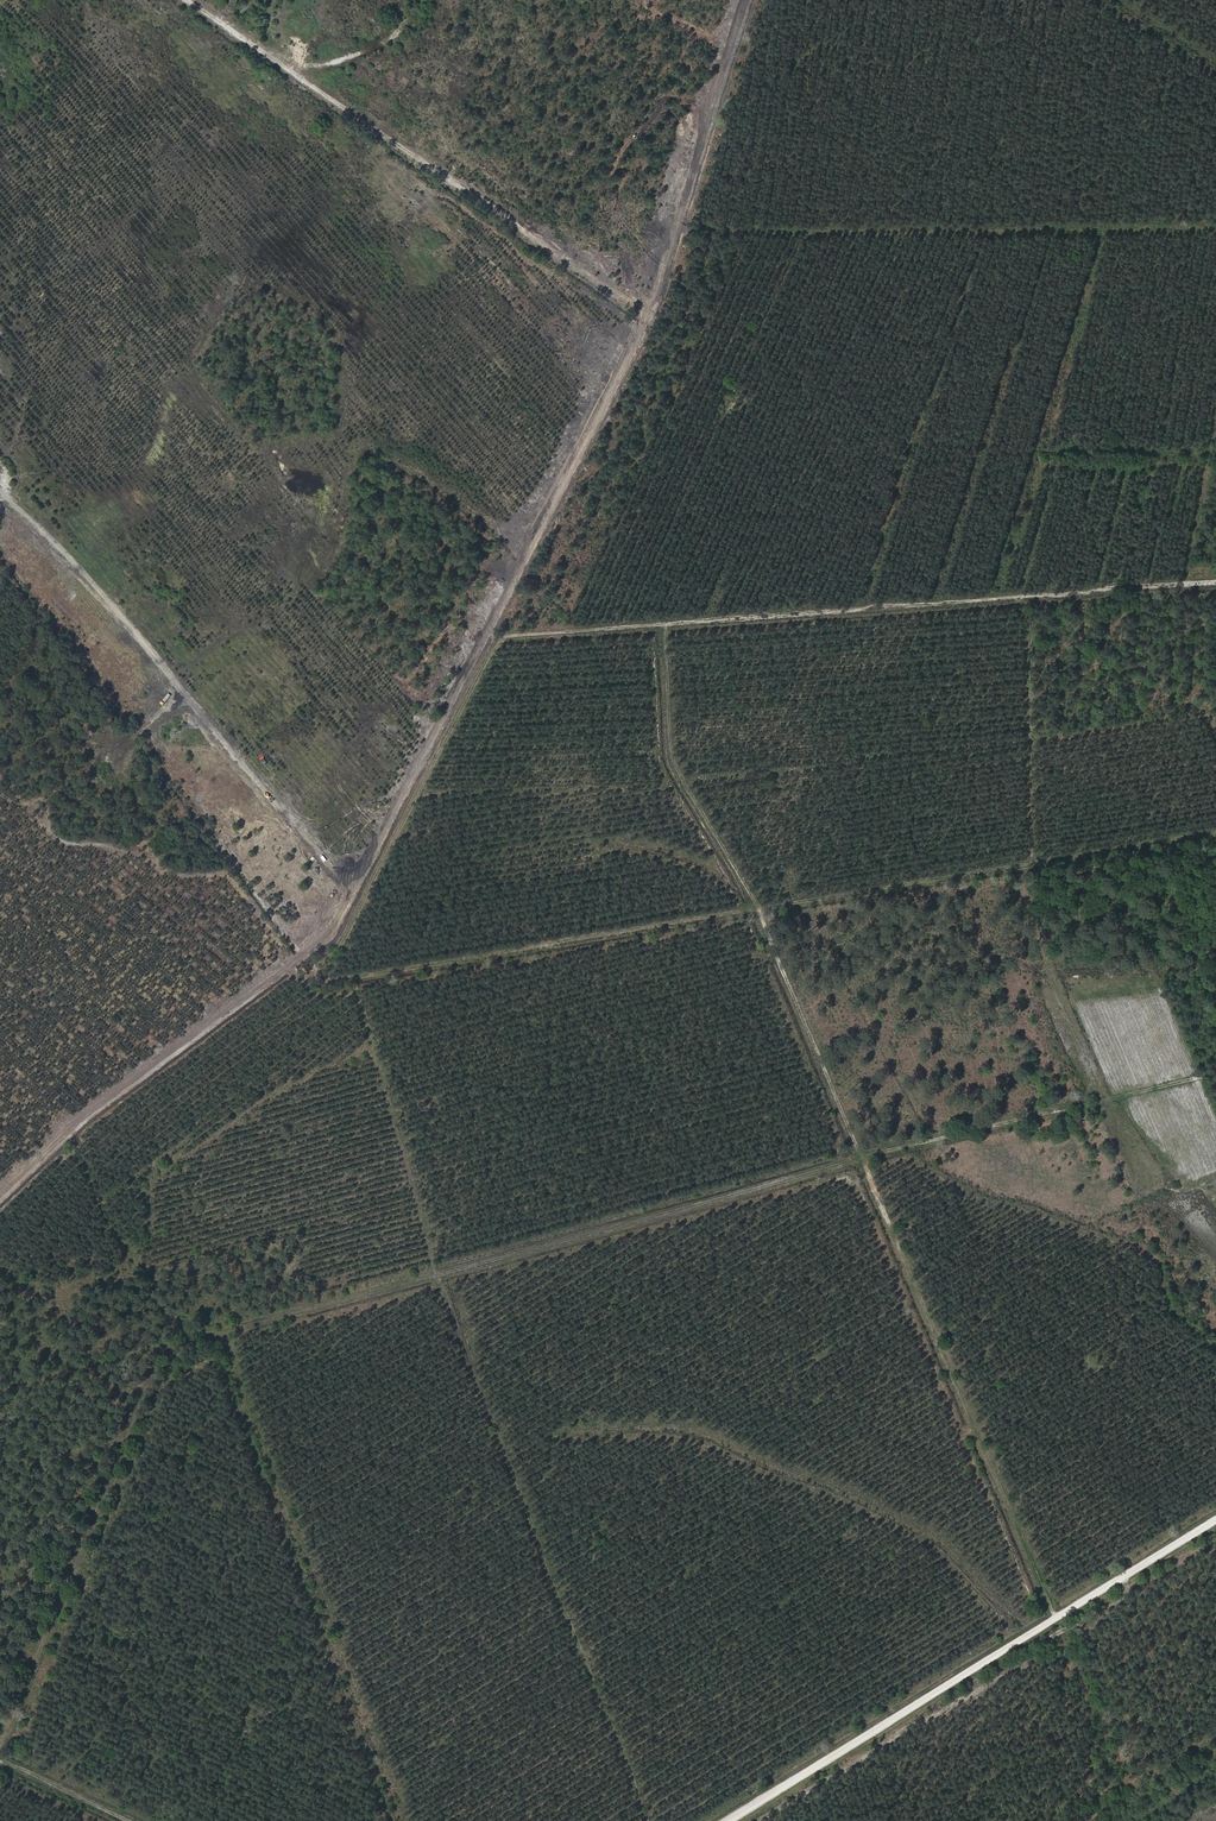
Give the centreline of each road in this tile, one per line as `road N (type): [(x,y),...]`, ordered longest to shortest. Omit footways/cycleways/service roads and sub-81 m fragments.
road 1 (track): [(661,625),(670,769),(756,904),(1060,1617)]
road 2 (track): [(1215,583),(483,638)]
road 3 (track): [(746,0),(641,331),(483,638)]
road 4 (track): [(437,1276),(637,1820)]
road 5 (track): [(1215,1521),(727,1820)]
road 6 (track): [(187,0),(646,310)]
road 7 (track): [(0,497),(59,547),(357,885)]
road 8 (track): [(213,1336),(391,1820)]
road 9 (track): [(357,885),(314,949),(68,1130),(0,1194)]
road 10 (track): [(169,1349),(0,1748)]
road 11 (track): [(357,885),(483,638)]
road 12 (track): [(0,1756),(140,1820)]

